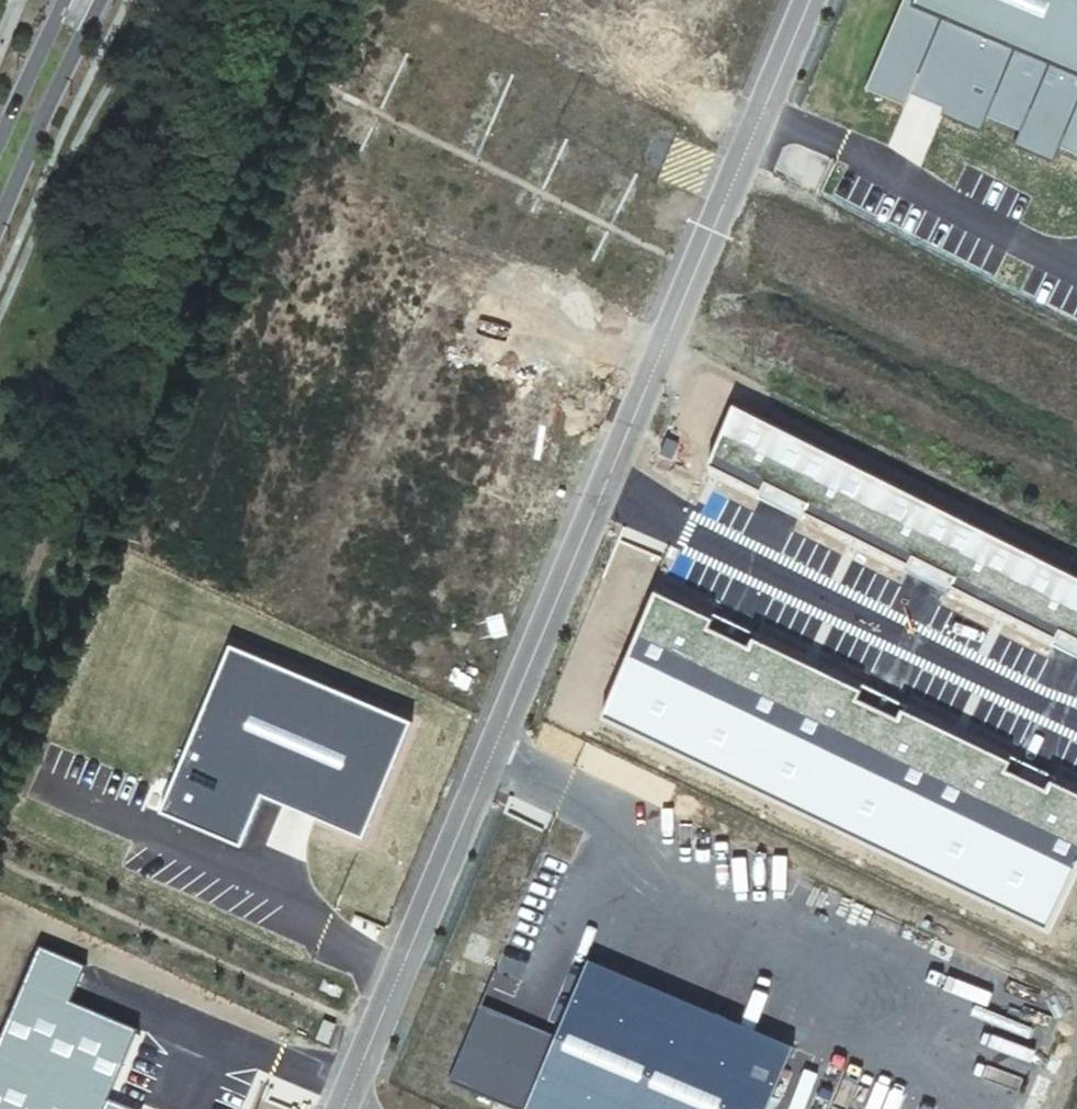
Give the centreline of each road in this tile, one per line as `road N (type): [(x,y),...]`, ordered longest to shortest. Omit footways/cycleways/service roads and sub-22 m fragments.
road 1 (unclassified): [(810,0),(344,1108)]
road 2 (secondary): [(0,216),(104,0)]
road 3 (secondary): [(63,0),(0,139)]

